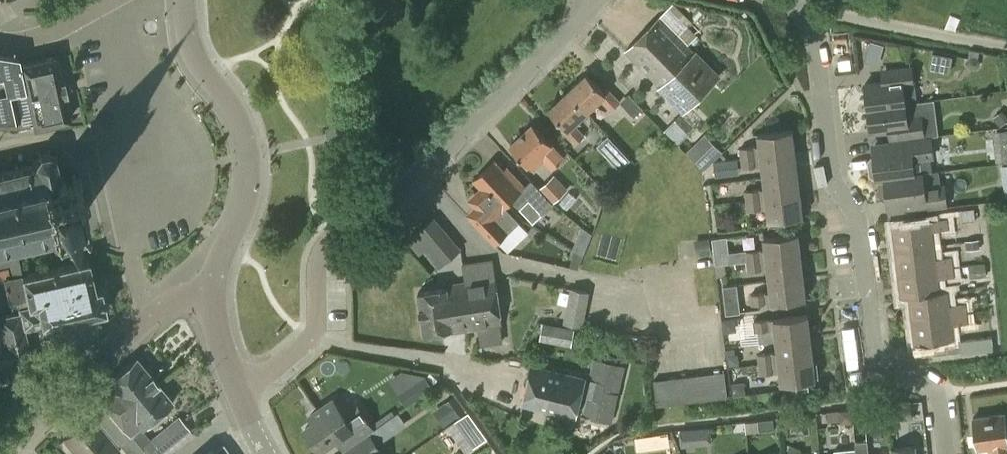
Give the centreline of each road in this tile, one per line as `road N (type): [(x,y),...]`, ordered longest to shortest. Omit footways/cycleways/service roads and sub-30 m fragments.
road 1 (residential): [(945,453),(940,394),(927,379),(889,370),(875,350),(859,225),(827,168),(819,58),(802,10),(790,0)]
road 2 (residential): [(312,336),(316,259),(325,240),(444,153),(599,4)]
road 3 (secondary): [(207,297),(250,193),(251,154),(192,54),(183,0)]
road 4 (tertiary): [(0,452),(161,305),(207,297)]
road 5 (residential): [(312,336),(499,382)]
road 6 (residential): [(117,0),(48,34),(0,39)]

